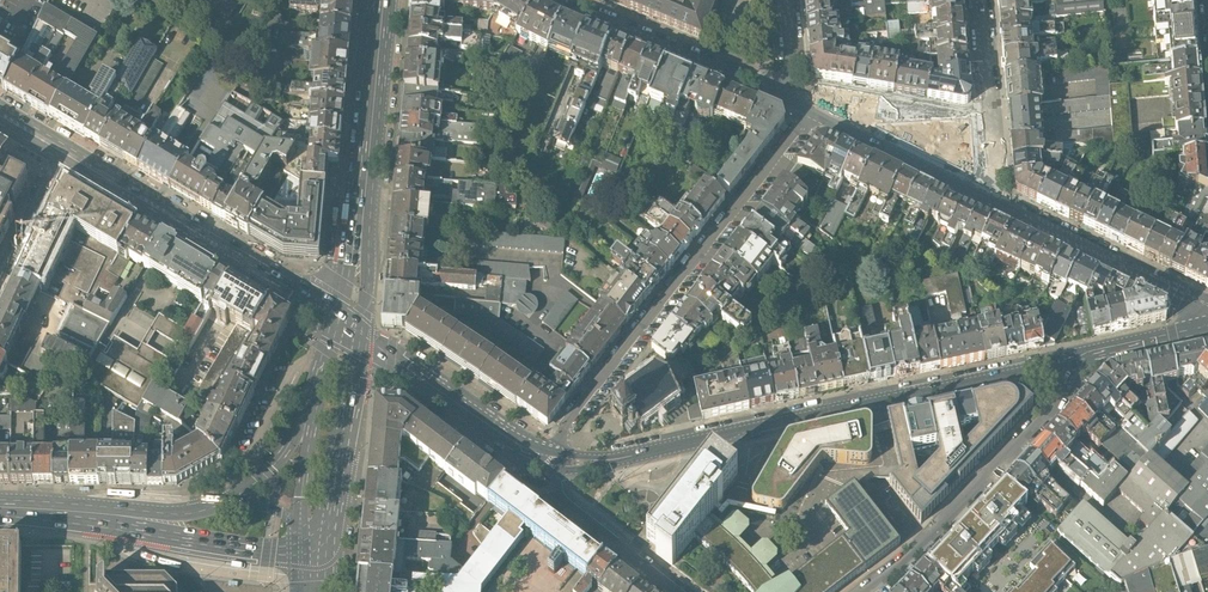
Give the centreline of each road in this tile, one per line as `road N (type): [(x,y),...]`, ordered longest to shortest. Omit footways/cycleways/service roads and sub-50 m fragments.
road 1 (tertiary): [(557,459),(615,462),(1060,362)]
road 2 (residential): [(557,459),(566,432),(814,109)]
road 3 (tertiary): [(66,152),(348,322)]
road 4 (primary): [(384,0),(348,322)]
road 5 (residential): [(1060,362),(1058,397),(914,556),(869,591)]
road 6 (tertiary): [(348,322),(519,446),(557,459)]
road 7 (residential): [(1207,304),(990,197)]
road 8 (residential): [(778,93),(562,0)]
road 9 (primary): [(311,536),(332,504),(356,370),(348,322)]
road 10 (residential): [(981,0),(996,183),(990,197)]
road 11 (residential): [(990,197),(814,109)]
road 12 (residential): [(557,459),(562,499),(674,591)]
road 13 (primary): [(143,518),(192,542),(253,551),(295,548),(311,536)]
road 14 (tertiary): [(1060,362),(1207,326)]
road 15 (residential): [(0,283),(66,152)]
road 16 (primary): [(0,507),(143,518)]
road 17 (primary): [(314,411),(274,465),(226,502)]
road 18 (primary): [(314,411),(302,497),(311,536)]

